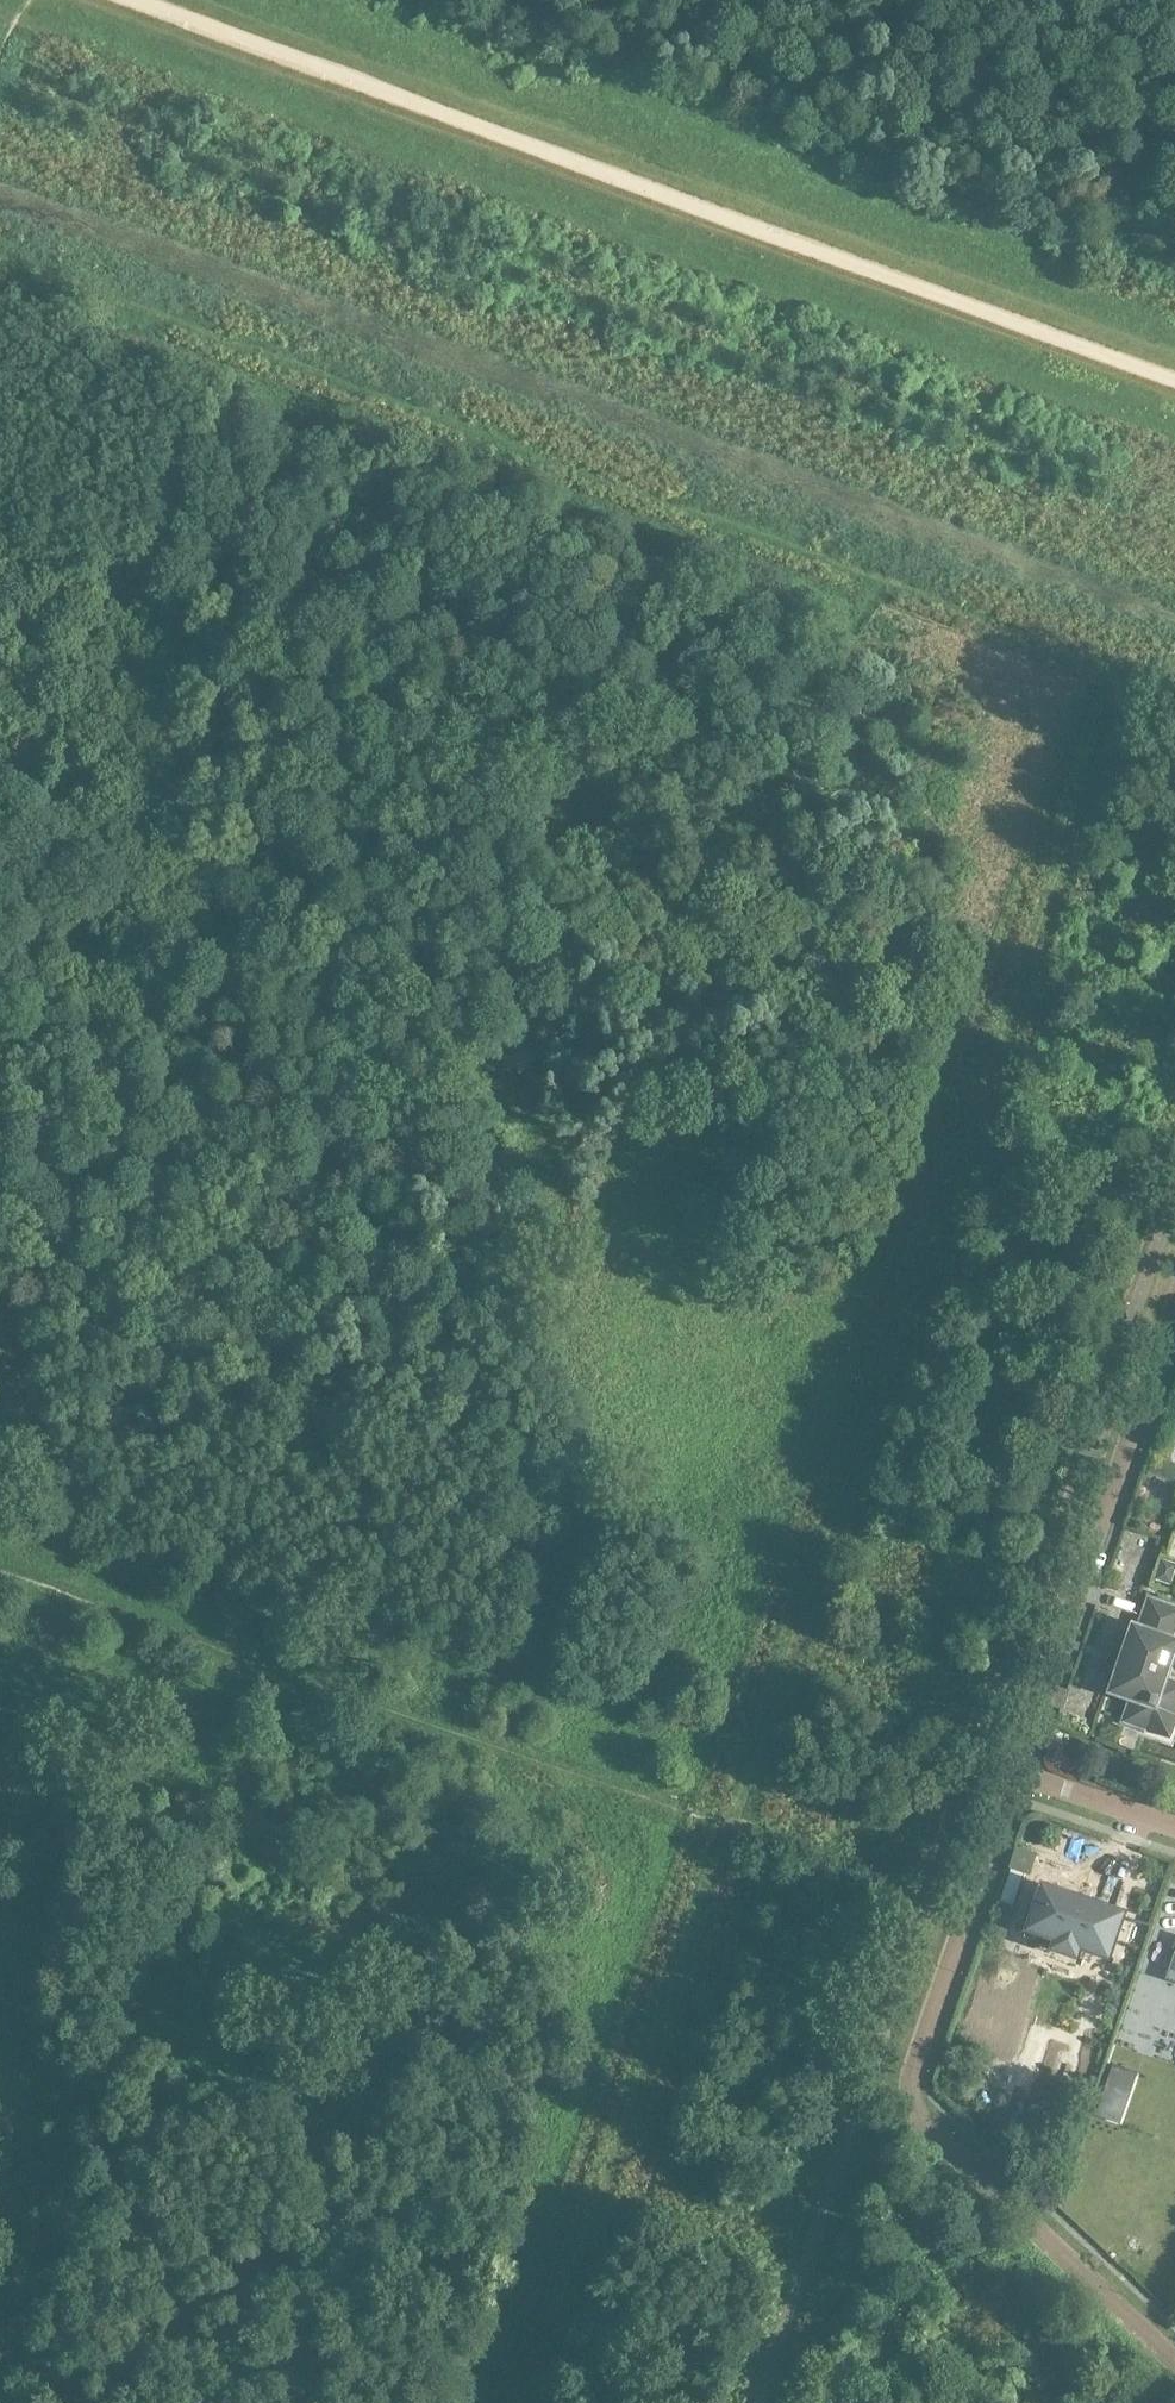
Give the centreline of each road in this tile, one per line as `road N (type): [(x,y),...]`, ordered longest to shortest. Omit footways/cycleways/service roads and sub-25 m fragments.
road 1 (track): [(1174,380),(126,0)]
road 2 (residential): [(1017,1770),(912,2072),(912,2104),(1174,2361)]
road 3 (residential): [(1017,1770),(1174,1310)]
road 4 (track): [(0,1823),(43,1691),(110,1678),(156,1686),(242,1655)]
road 5 (residential): [(1017,1770),(1174,1824)]

